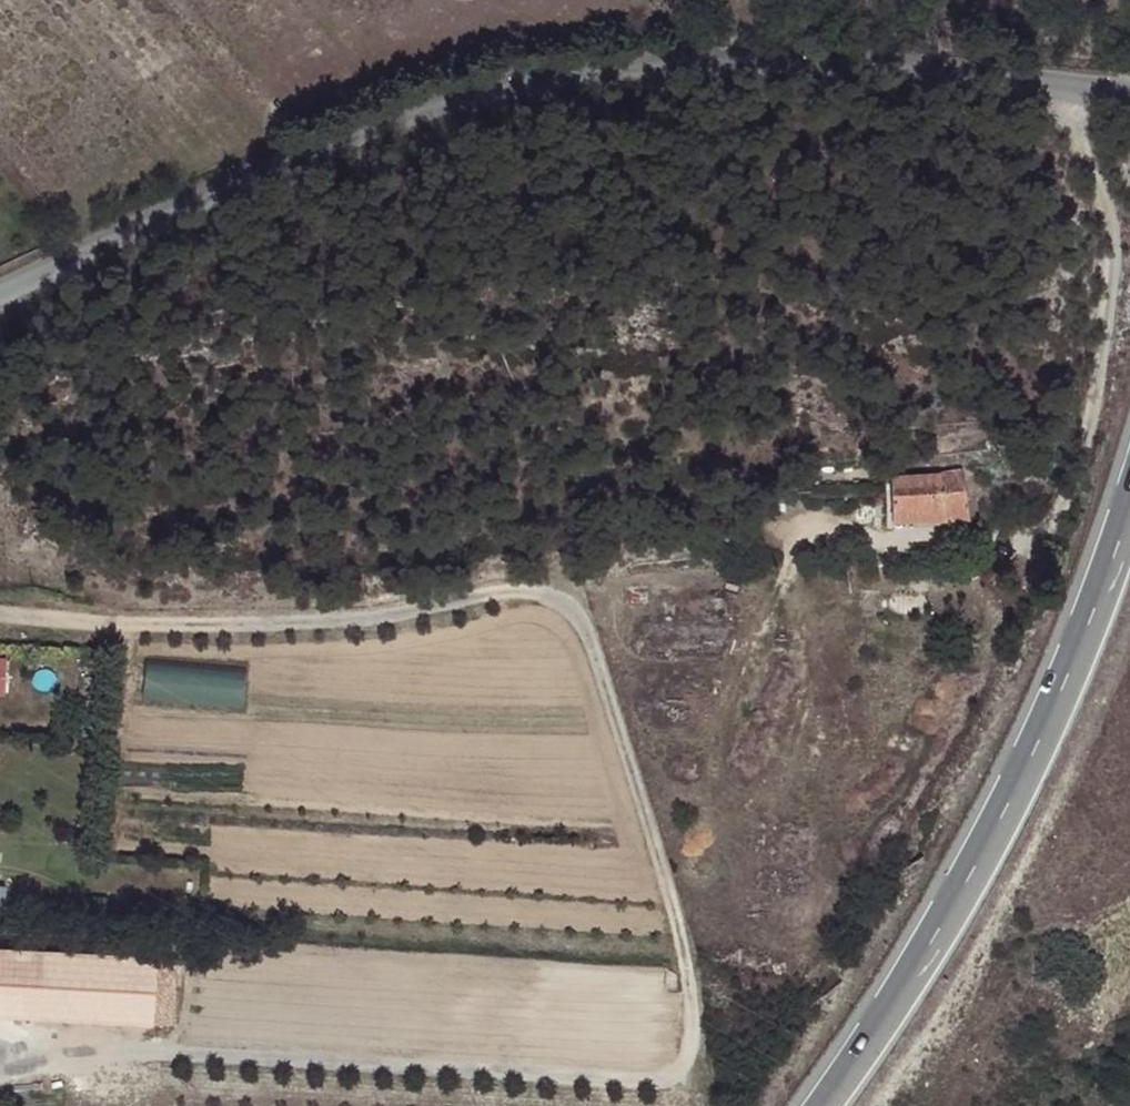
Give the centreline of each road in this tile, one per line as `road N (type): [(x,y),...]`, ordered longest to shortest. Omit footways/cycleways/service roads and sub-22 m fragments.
road 1 (unclassified): [(1129,92),(1018,75),(778,58),(647,61),(524,79),(301,148),(0,288)]
road 2 (motorway): [(1129,506),(1033,749),(927,955),(824,1105)]

